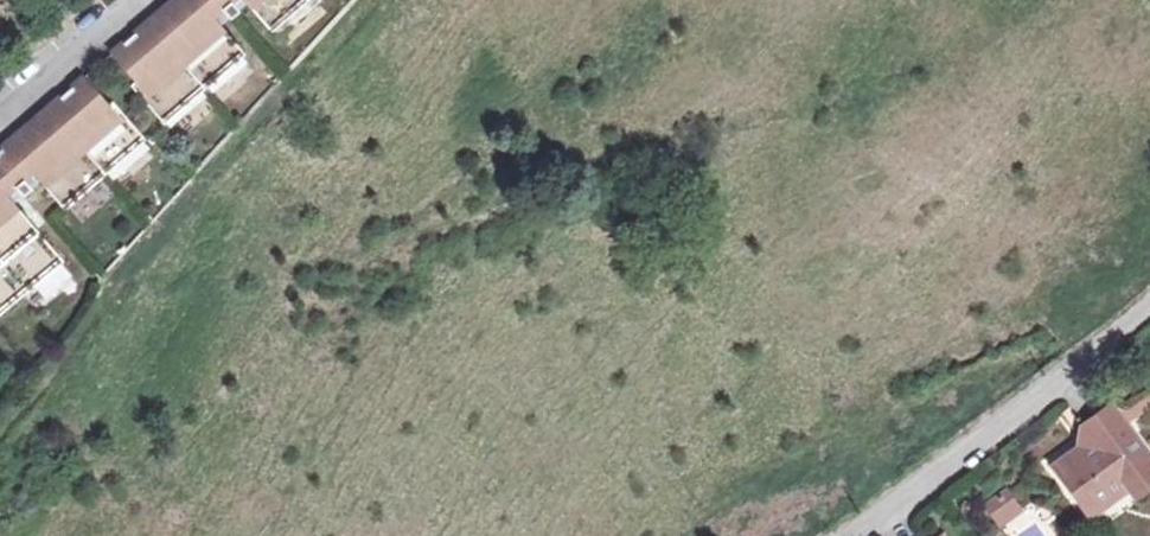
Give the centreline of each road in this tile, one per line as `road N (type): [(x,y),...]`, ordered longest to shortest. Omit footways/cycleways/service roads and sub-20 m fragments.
road 1 (residential): [(859,535),(1149,313)]
road 2 (residential): [(0,118),(137,0)]

